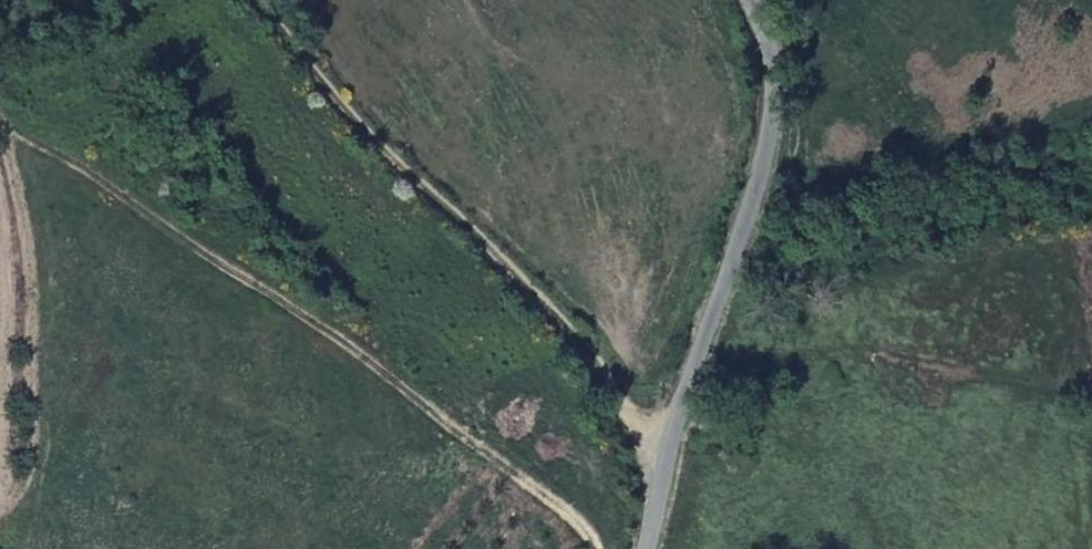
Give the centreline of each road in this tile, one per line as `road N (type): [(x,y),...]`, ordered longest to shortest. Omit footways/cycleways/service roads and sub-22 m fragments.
road 1 (track): [(598,548),(587,532),(396,383),(132,211),(52,147),(0,119)]
road 2 (track): [(667,451),(614,410),(588,346),(323,87),(265,0)]
road 3 (unclassified): [(750,0),(771,61),(766,156),(685,389),(646,548)]

